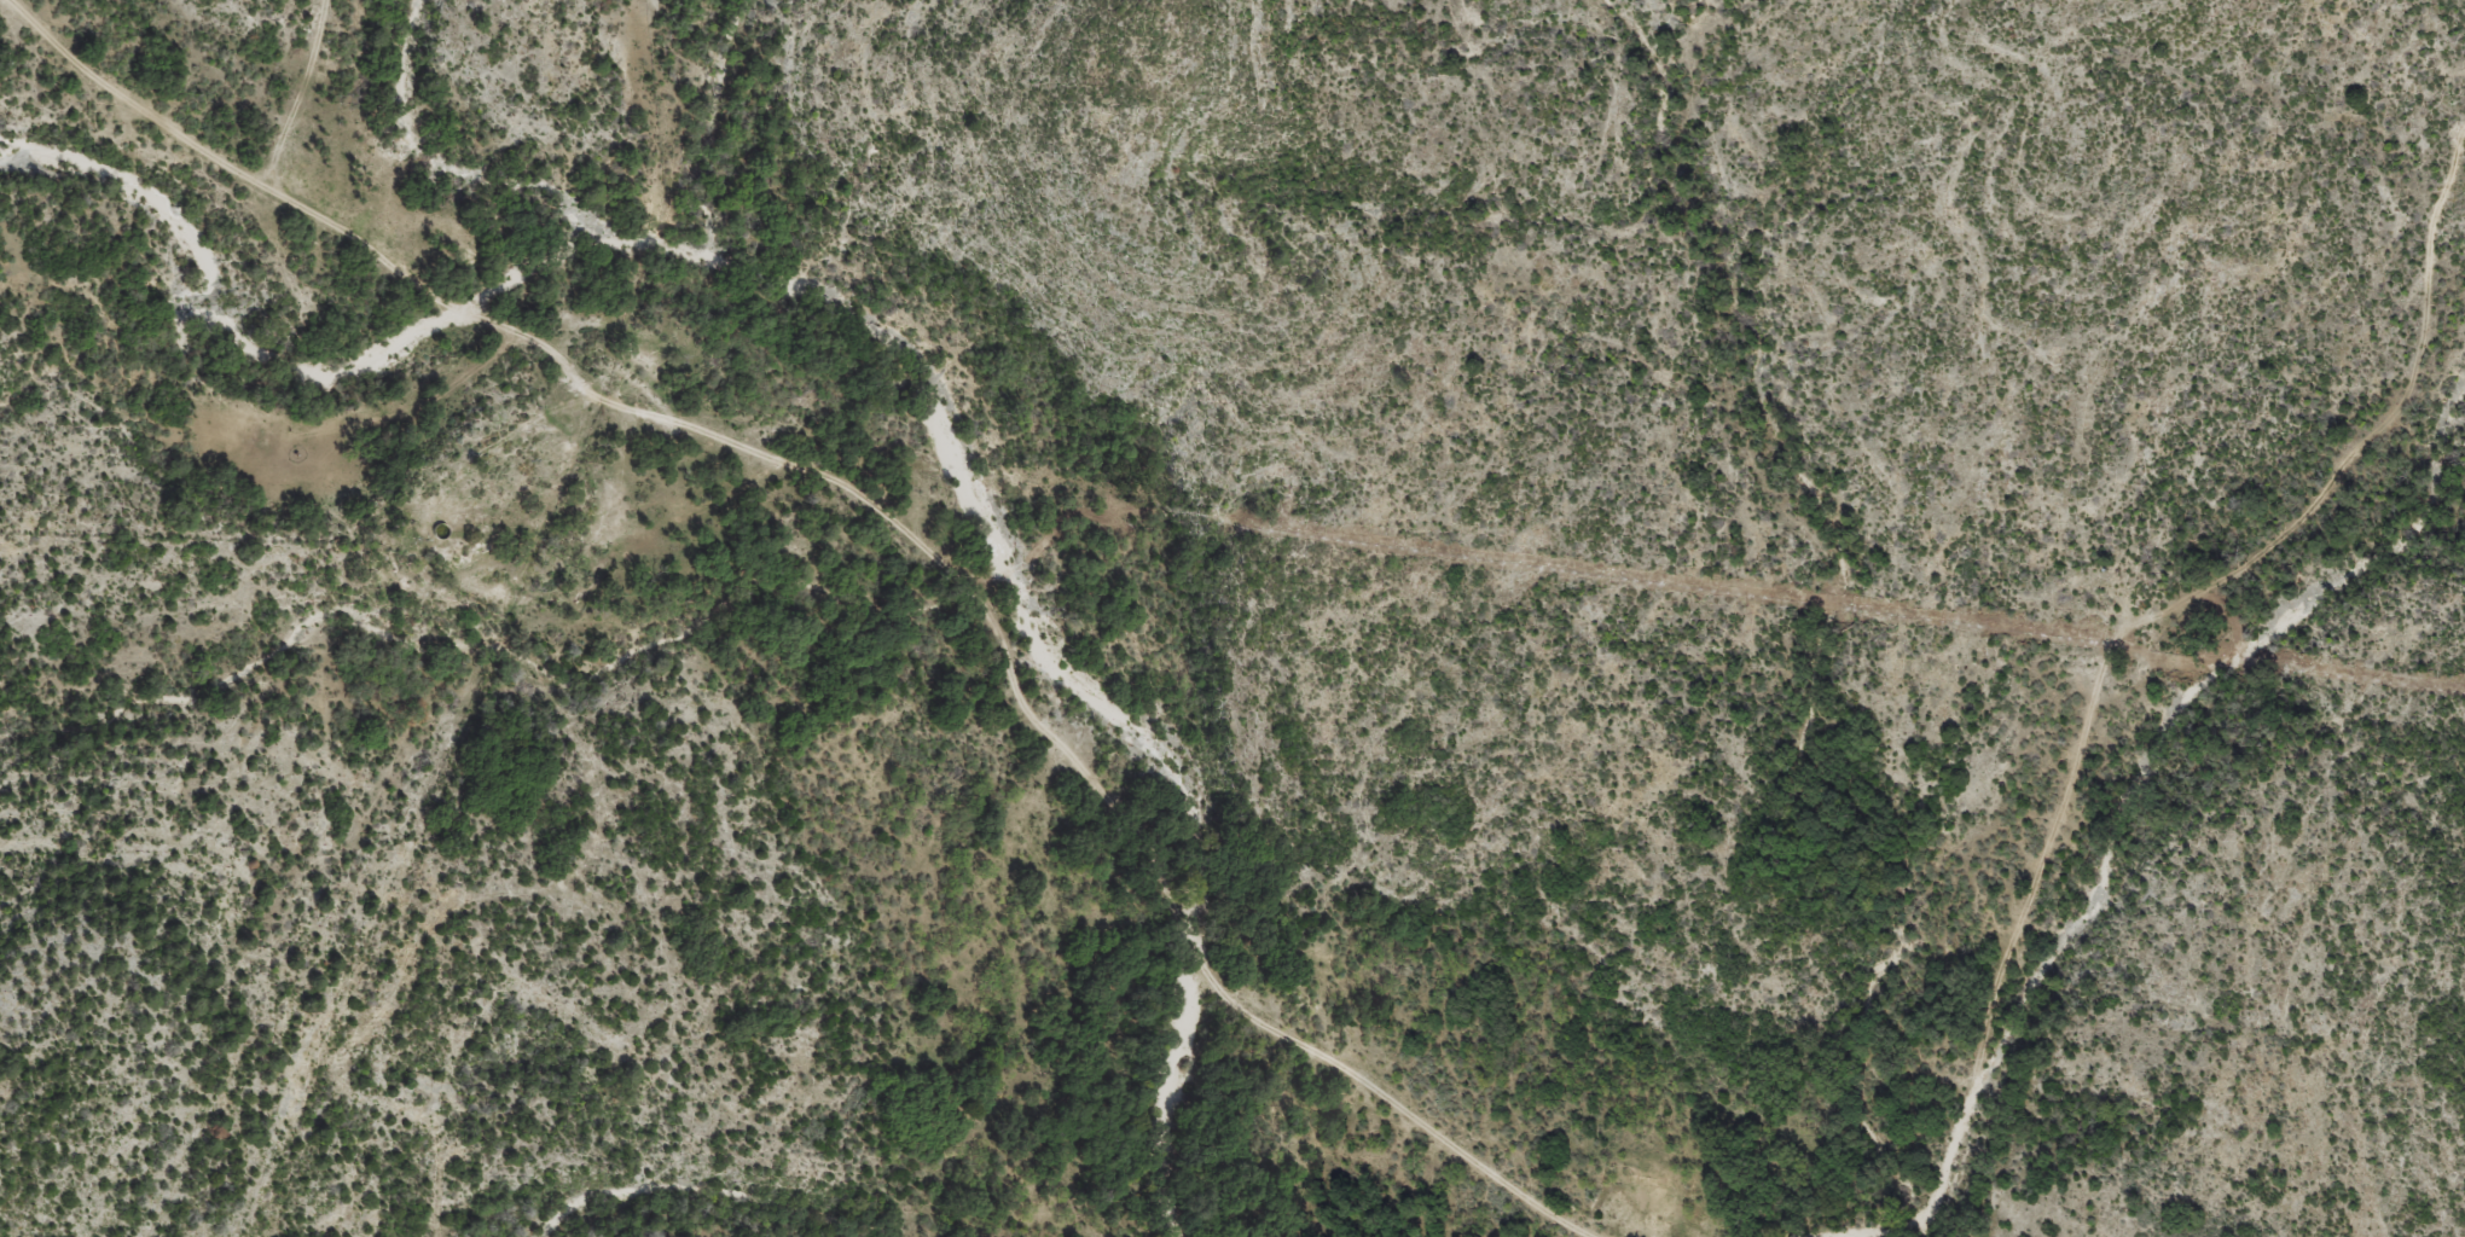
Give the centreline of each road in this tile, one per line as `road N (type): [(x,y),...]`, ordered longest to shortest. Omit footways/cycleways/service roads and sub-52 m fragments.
road 1 (residential): [(18,0),(44,31),(216,168),(298,199),(394,273),(568,361),(614,412),(785,463),(899,525),(975,599),(1043,739),(1139,832),(1196,954),(1277,1027),(1375,1081),(1464,1157),(1587,1236)]
road 2 (residential): [(1906,1236),(1943,1181),(1983,1023),(2102,691),(2157,625),(2272,544),(2413,391),(2424,355),(2420,261),(2428,221),(2464,134)]
road 3 (residential): [(324,0),(268,185)]

